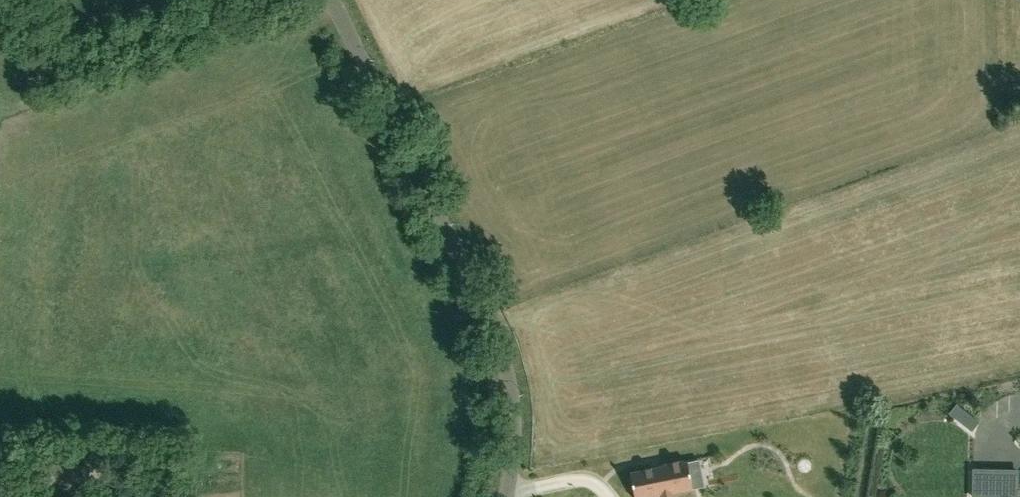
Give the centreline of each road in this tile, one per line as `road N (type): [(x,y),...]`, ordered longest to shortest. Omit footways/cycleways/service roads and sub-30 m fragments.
road 1 (unclassified): [(502,496),(511,431),(504,361),(330,0)]

